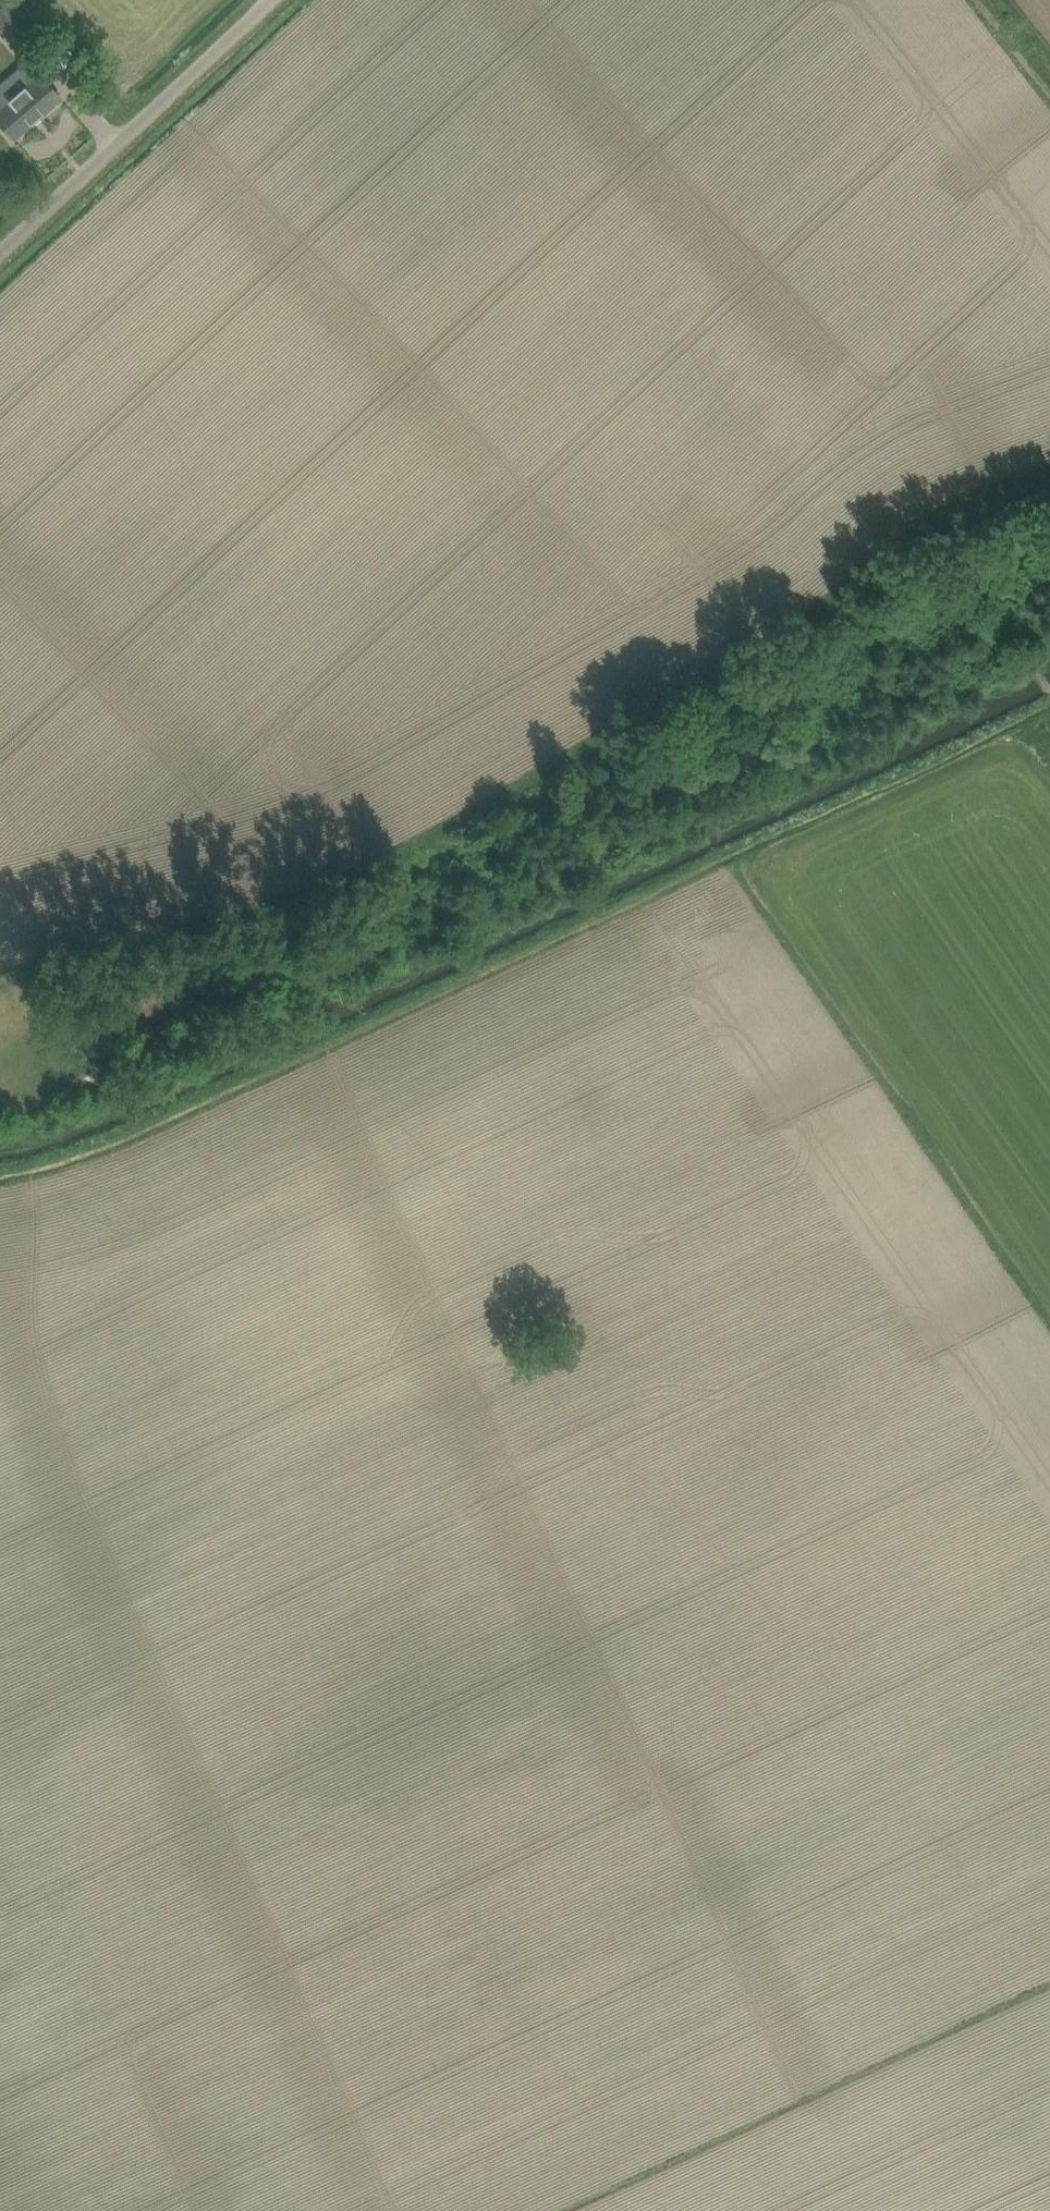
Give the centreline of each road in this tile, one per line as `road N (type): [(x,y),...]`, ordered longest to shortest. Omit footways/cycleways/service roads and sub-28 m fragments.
road 1 (track): [(0,1175),(96,1148),(319,1051),(1049,709)]
road 2 (unclassified): [(0,252),(270,0)]

